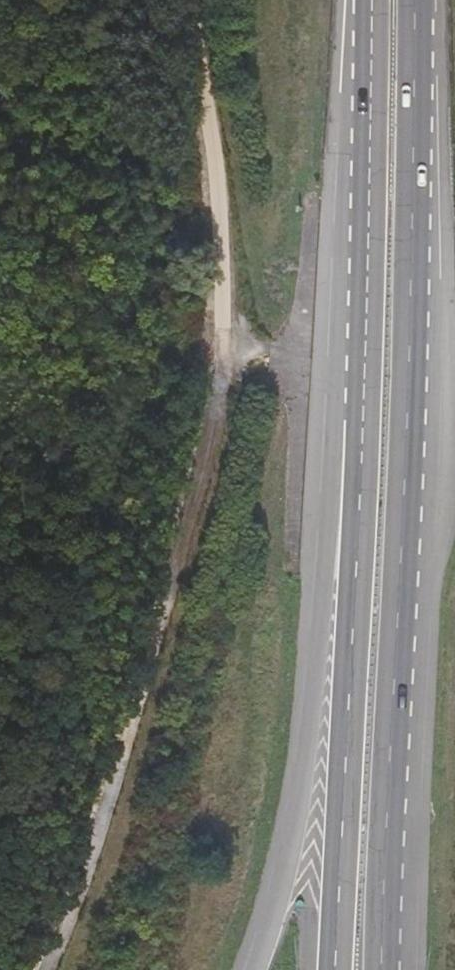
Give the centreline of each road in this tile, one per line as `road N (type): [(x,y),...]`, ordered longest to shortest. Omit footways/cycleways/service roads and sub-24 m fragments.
road 1 (motorway): [(394,969),(415,338),(417,0)]
road 2 (motorway): [(353,419),(330,460),(308,750),(249,969)]
road 3 (motorway): [(353,419),(341,969)]
road 4 (motorway): [(367,0),(353,419)]

